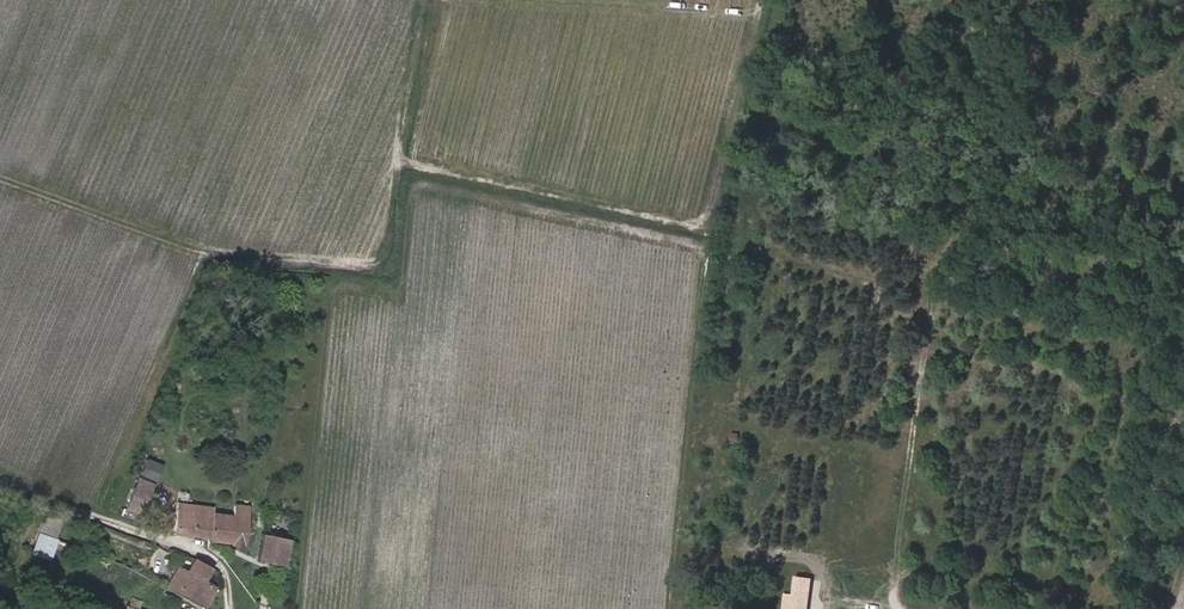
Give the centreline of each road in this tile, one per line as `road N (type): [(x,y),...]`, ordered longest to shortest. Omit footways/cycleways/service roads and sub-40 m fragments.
road 1 (track): [(0,176),(210,251),(374,262),(391,247),(428,0)]
road 2 (residential): [(234,608),(210,555),(0,479)]

